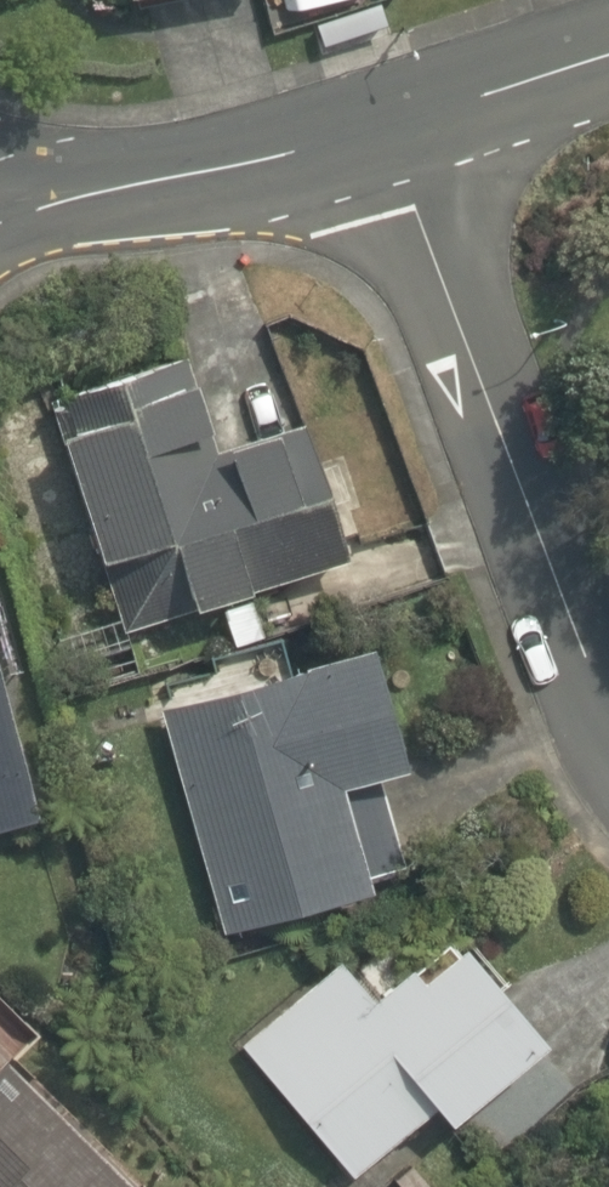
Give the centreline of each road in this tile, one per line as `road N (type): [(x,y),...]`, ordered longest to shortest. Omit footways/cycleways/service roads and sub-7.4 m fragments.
road 1 (residential): [(608,695),(381,130)]
road 2 (tertiary): [(0,229),(57,205),(212,180),(381,130)]
road 3 (tertiary): [(381,130),(608,59)]

